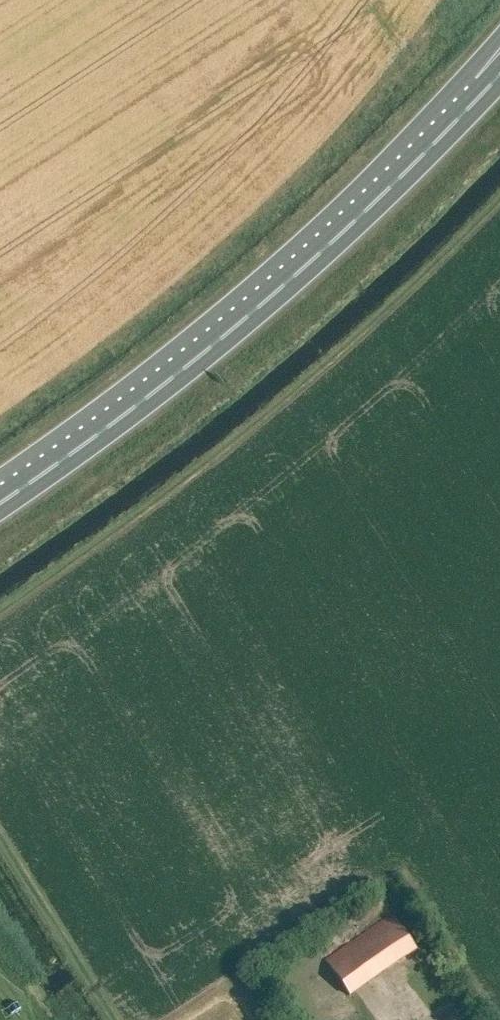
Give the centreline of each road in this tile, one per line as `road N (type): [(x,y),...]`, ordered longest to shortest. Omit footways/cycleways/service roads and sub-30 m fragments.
road 1 (trunk): [(0,503),(227,333),(345,232),(487,90)]

